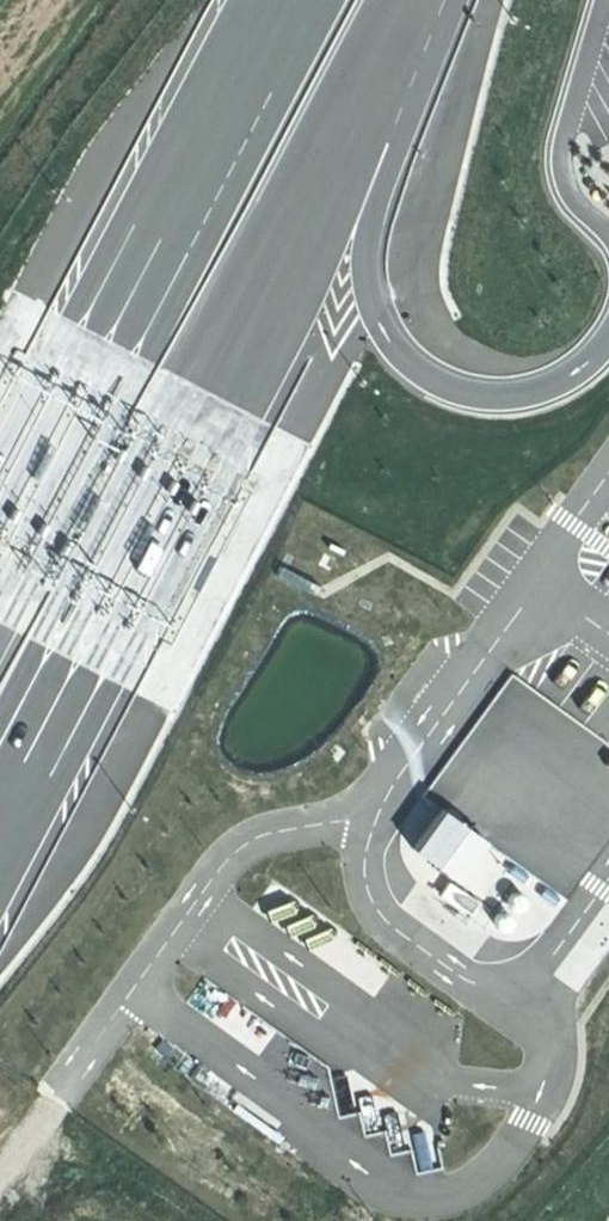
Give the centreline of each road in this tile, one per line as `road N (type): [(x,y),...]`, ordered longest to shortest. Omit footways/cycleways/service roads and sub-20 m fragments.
road 1 (motorway): [(0,790),(146,529),(399,0)]
road 2 (motorway): [(289,0),(0,524)]
road 3 (motorway): [(608,330),(553,379),(511,392),(461,390),(415,370),(380,334),(361,282),(361,232),(388,144)]
road 4 (motorway): [(388,144),(447,0)]
road 5 (motorway): [(388,144),(399,0)]

